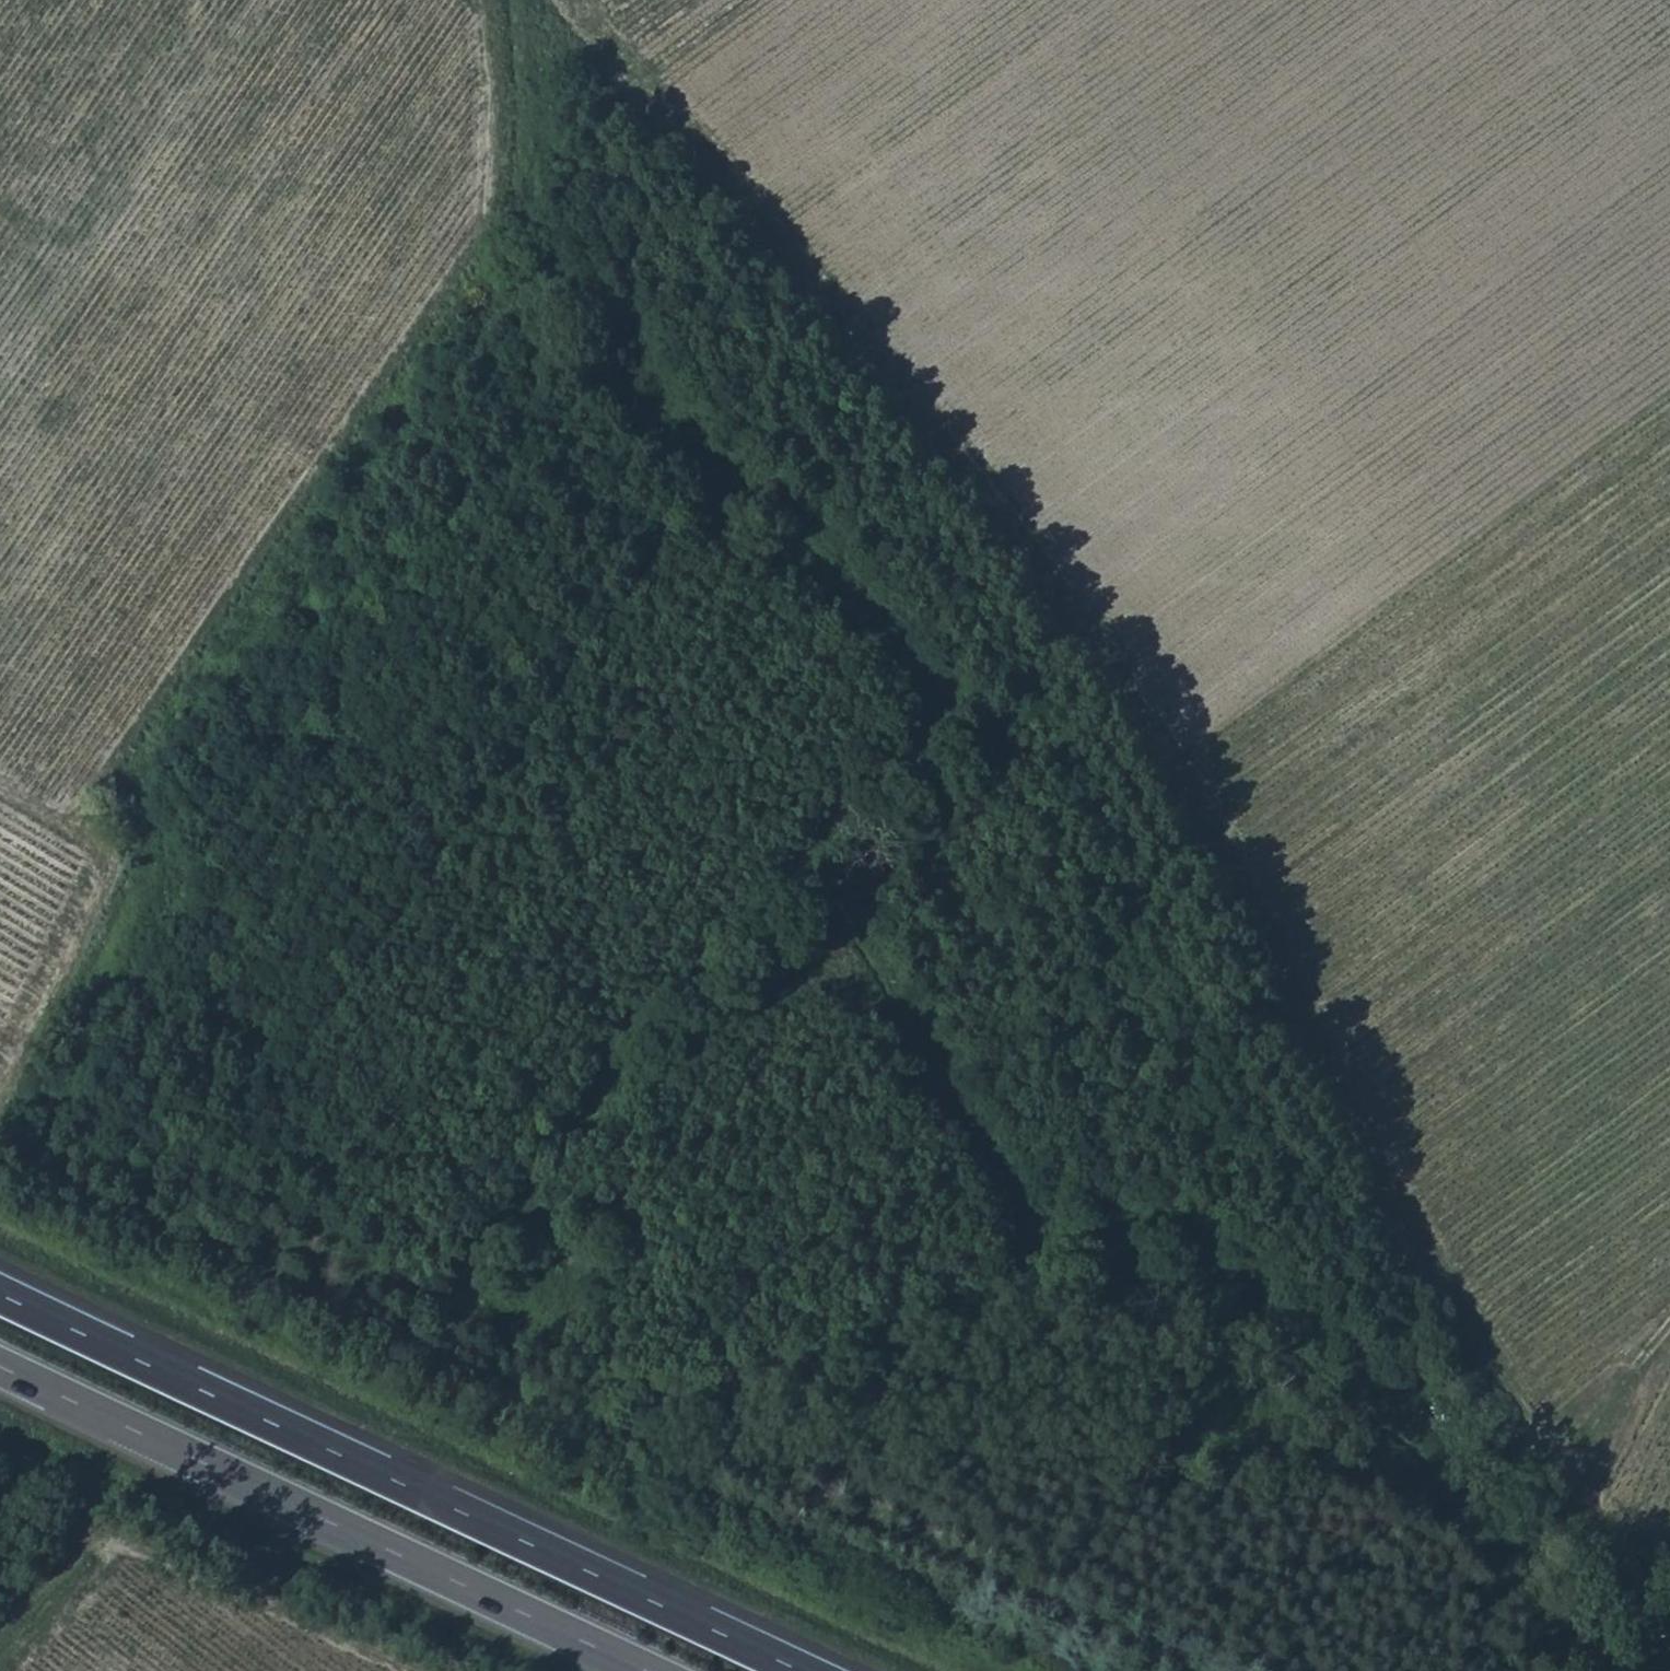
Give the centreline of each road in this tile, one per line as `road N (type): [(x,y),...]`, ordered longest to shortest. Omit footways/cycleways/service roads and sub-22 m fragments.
road 1 (track): [(491,0),(496,167),(487,206),(64,824),(0,783)]
road 2 (trunk): [(793,1670),(0,1294)]
road 3 (trunk): [(0,1366),(647,1670)]
road 4 (track): [(389,1670),(255,1612),(126,1570),(72,1568),(0,1632)]
road 5 (track): [(1669,1530),(1609,1510),(1580,1463),(1636,1363),(1669,1324)]

